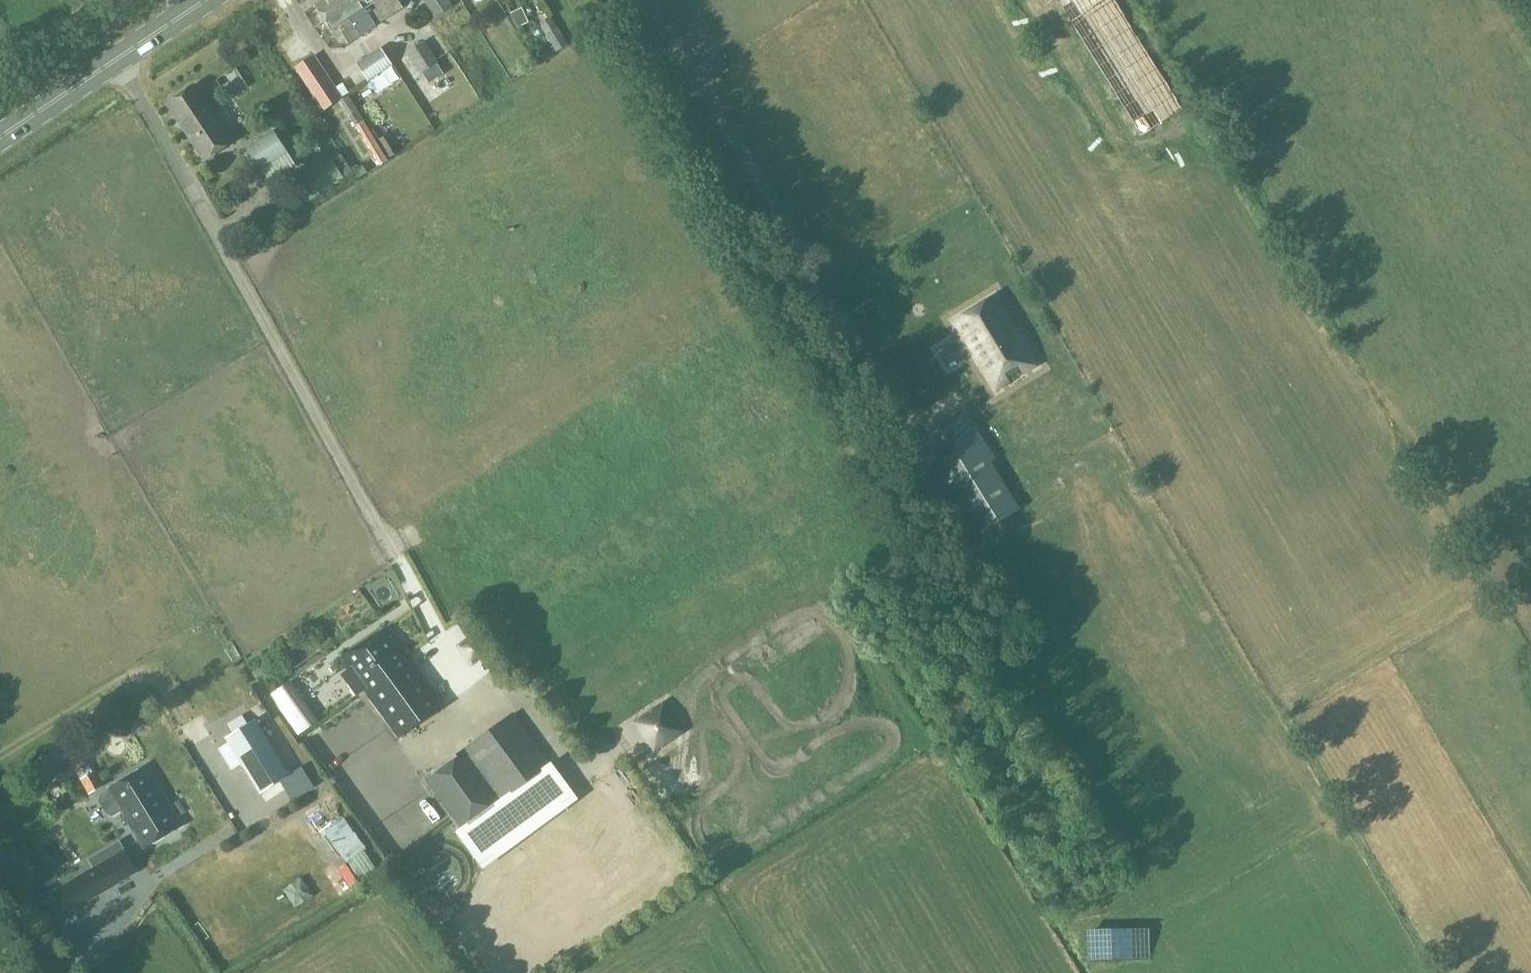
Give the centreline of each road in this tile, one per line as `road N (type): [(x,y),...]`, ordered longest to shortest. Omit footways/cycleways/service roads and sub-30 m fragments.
road 1 (primary): [(0,134),(200,0)]

